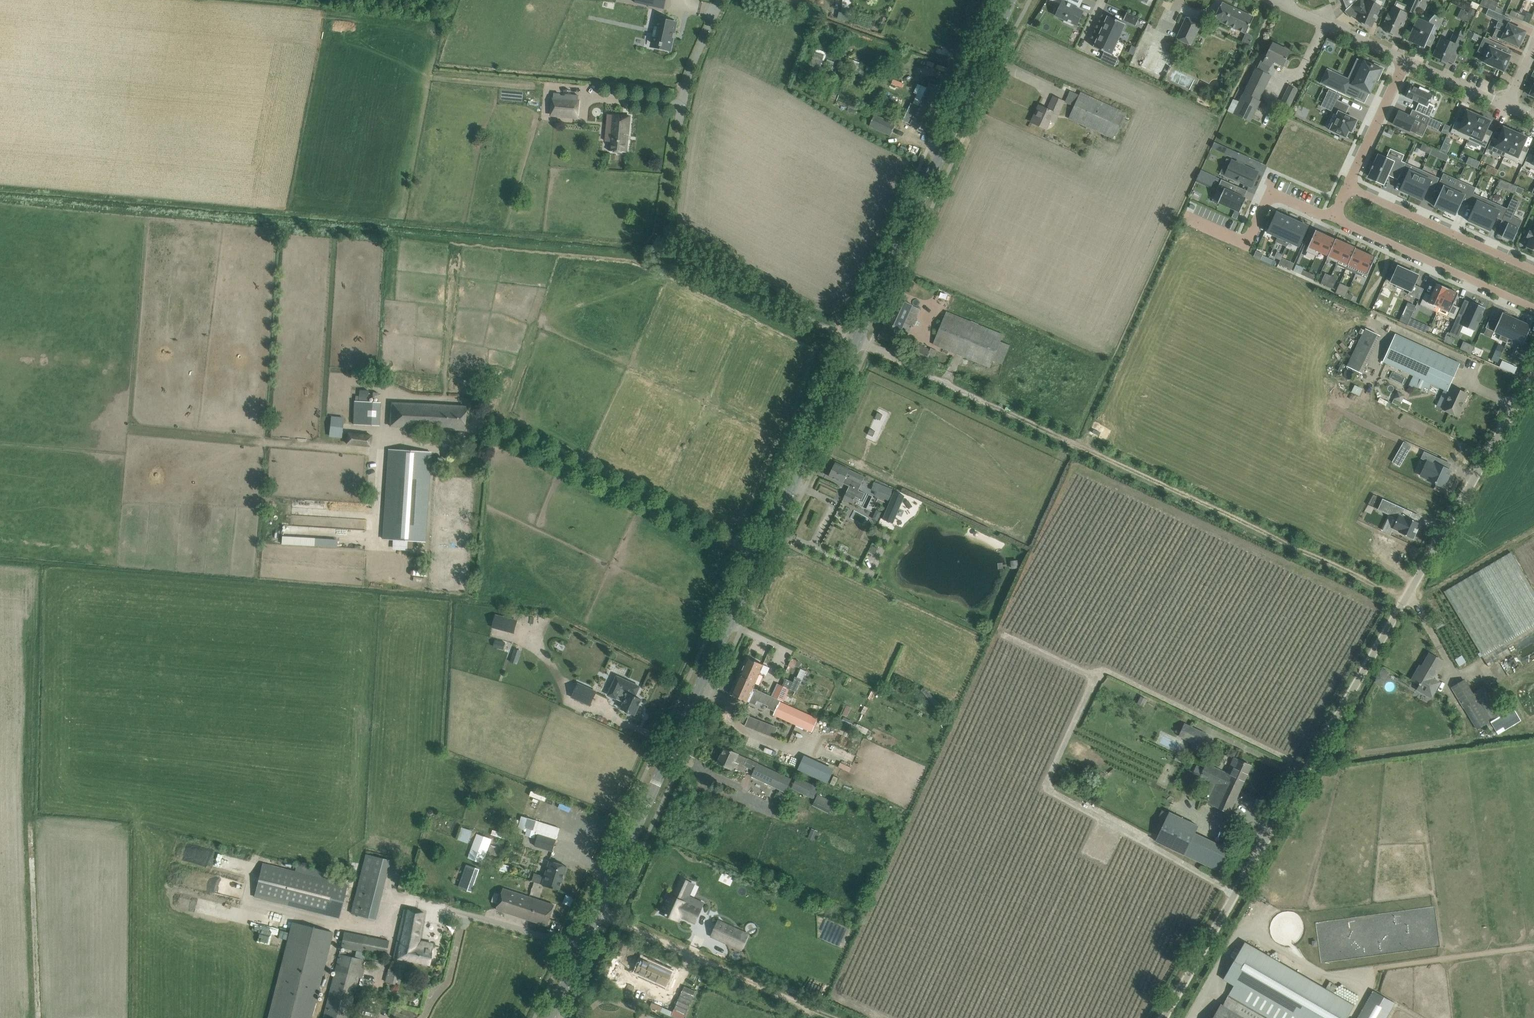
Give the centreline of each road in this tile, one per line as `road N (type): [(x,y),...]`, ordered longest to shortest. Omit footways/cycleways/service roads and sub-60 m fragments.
road 1 (tertiary): [(549,1017),(1011,0)]
road 2 (unclassified): [(1163,1017),(1533,375)]
road 3 (track): [(1405,597),(985,402)]
road 4 (residential): [(1333,216),(1533,308)]
road 5 (residential): [(1533,271),(1347,187)]
road 6 (residential): [(1333,216),(1269,191),(1247,244),(1184,216)]
road 7 (residential): [(1406,60),(1347,187)]
road 8 (residential): [(1285,6),(1406,60)]
road 9 (residential): [(721,0),(691,66),(679,121)]

